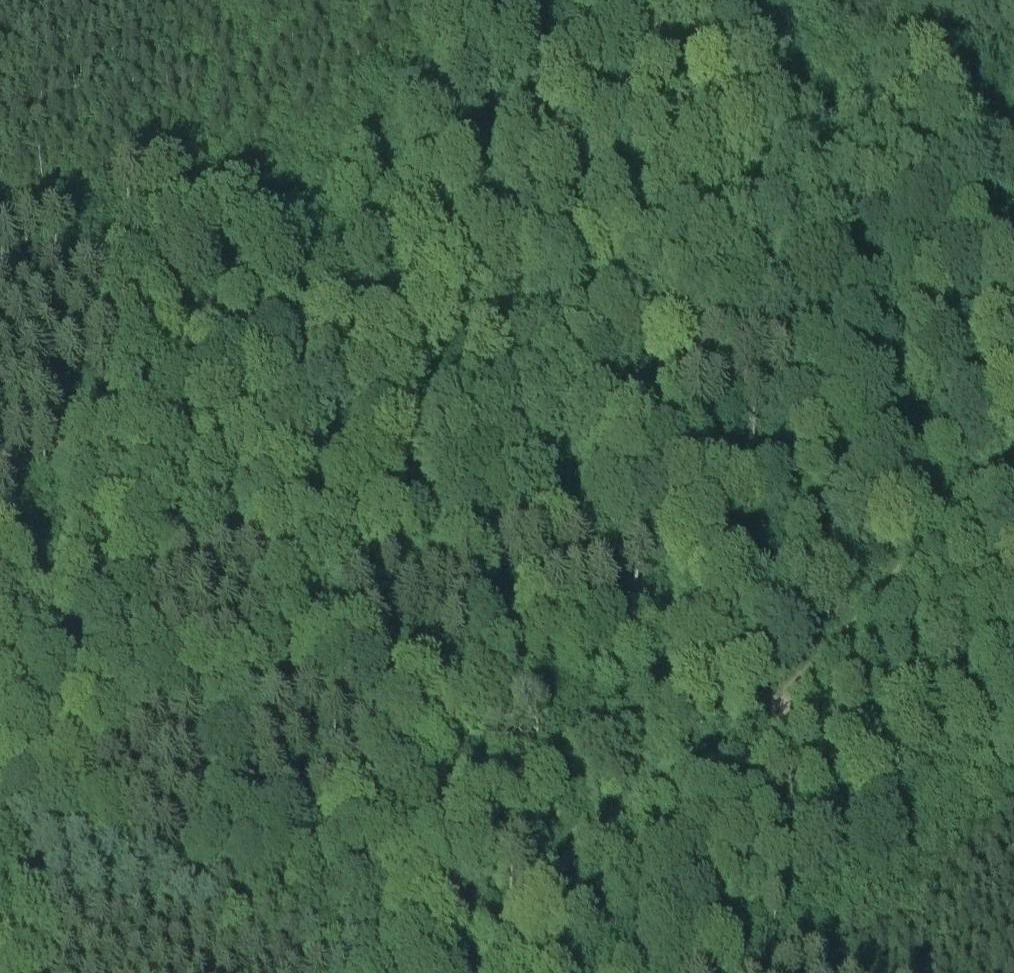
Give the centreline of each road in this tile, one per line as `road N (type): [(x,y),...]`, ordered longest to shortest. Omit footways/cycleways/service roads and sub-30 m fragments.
road 1 (track): [(0,544),(84,454),(121,436),(158,434),(340,467),(418,472),(485,459),(591,435),(647,410),(688,369),(775,310),(1013,262)]
road 2 (track): [(1013,454),(938,523),(865,617),(764,712),(692,772),(604,822),(545,888),(492,972)]
road 3 (track): [(0,801),(17,877),(6,972)]

